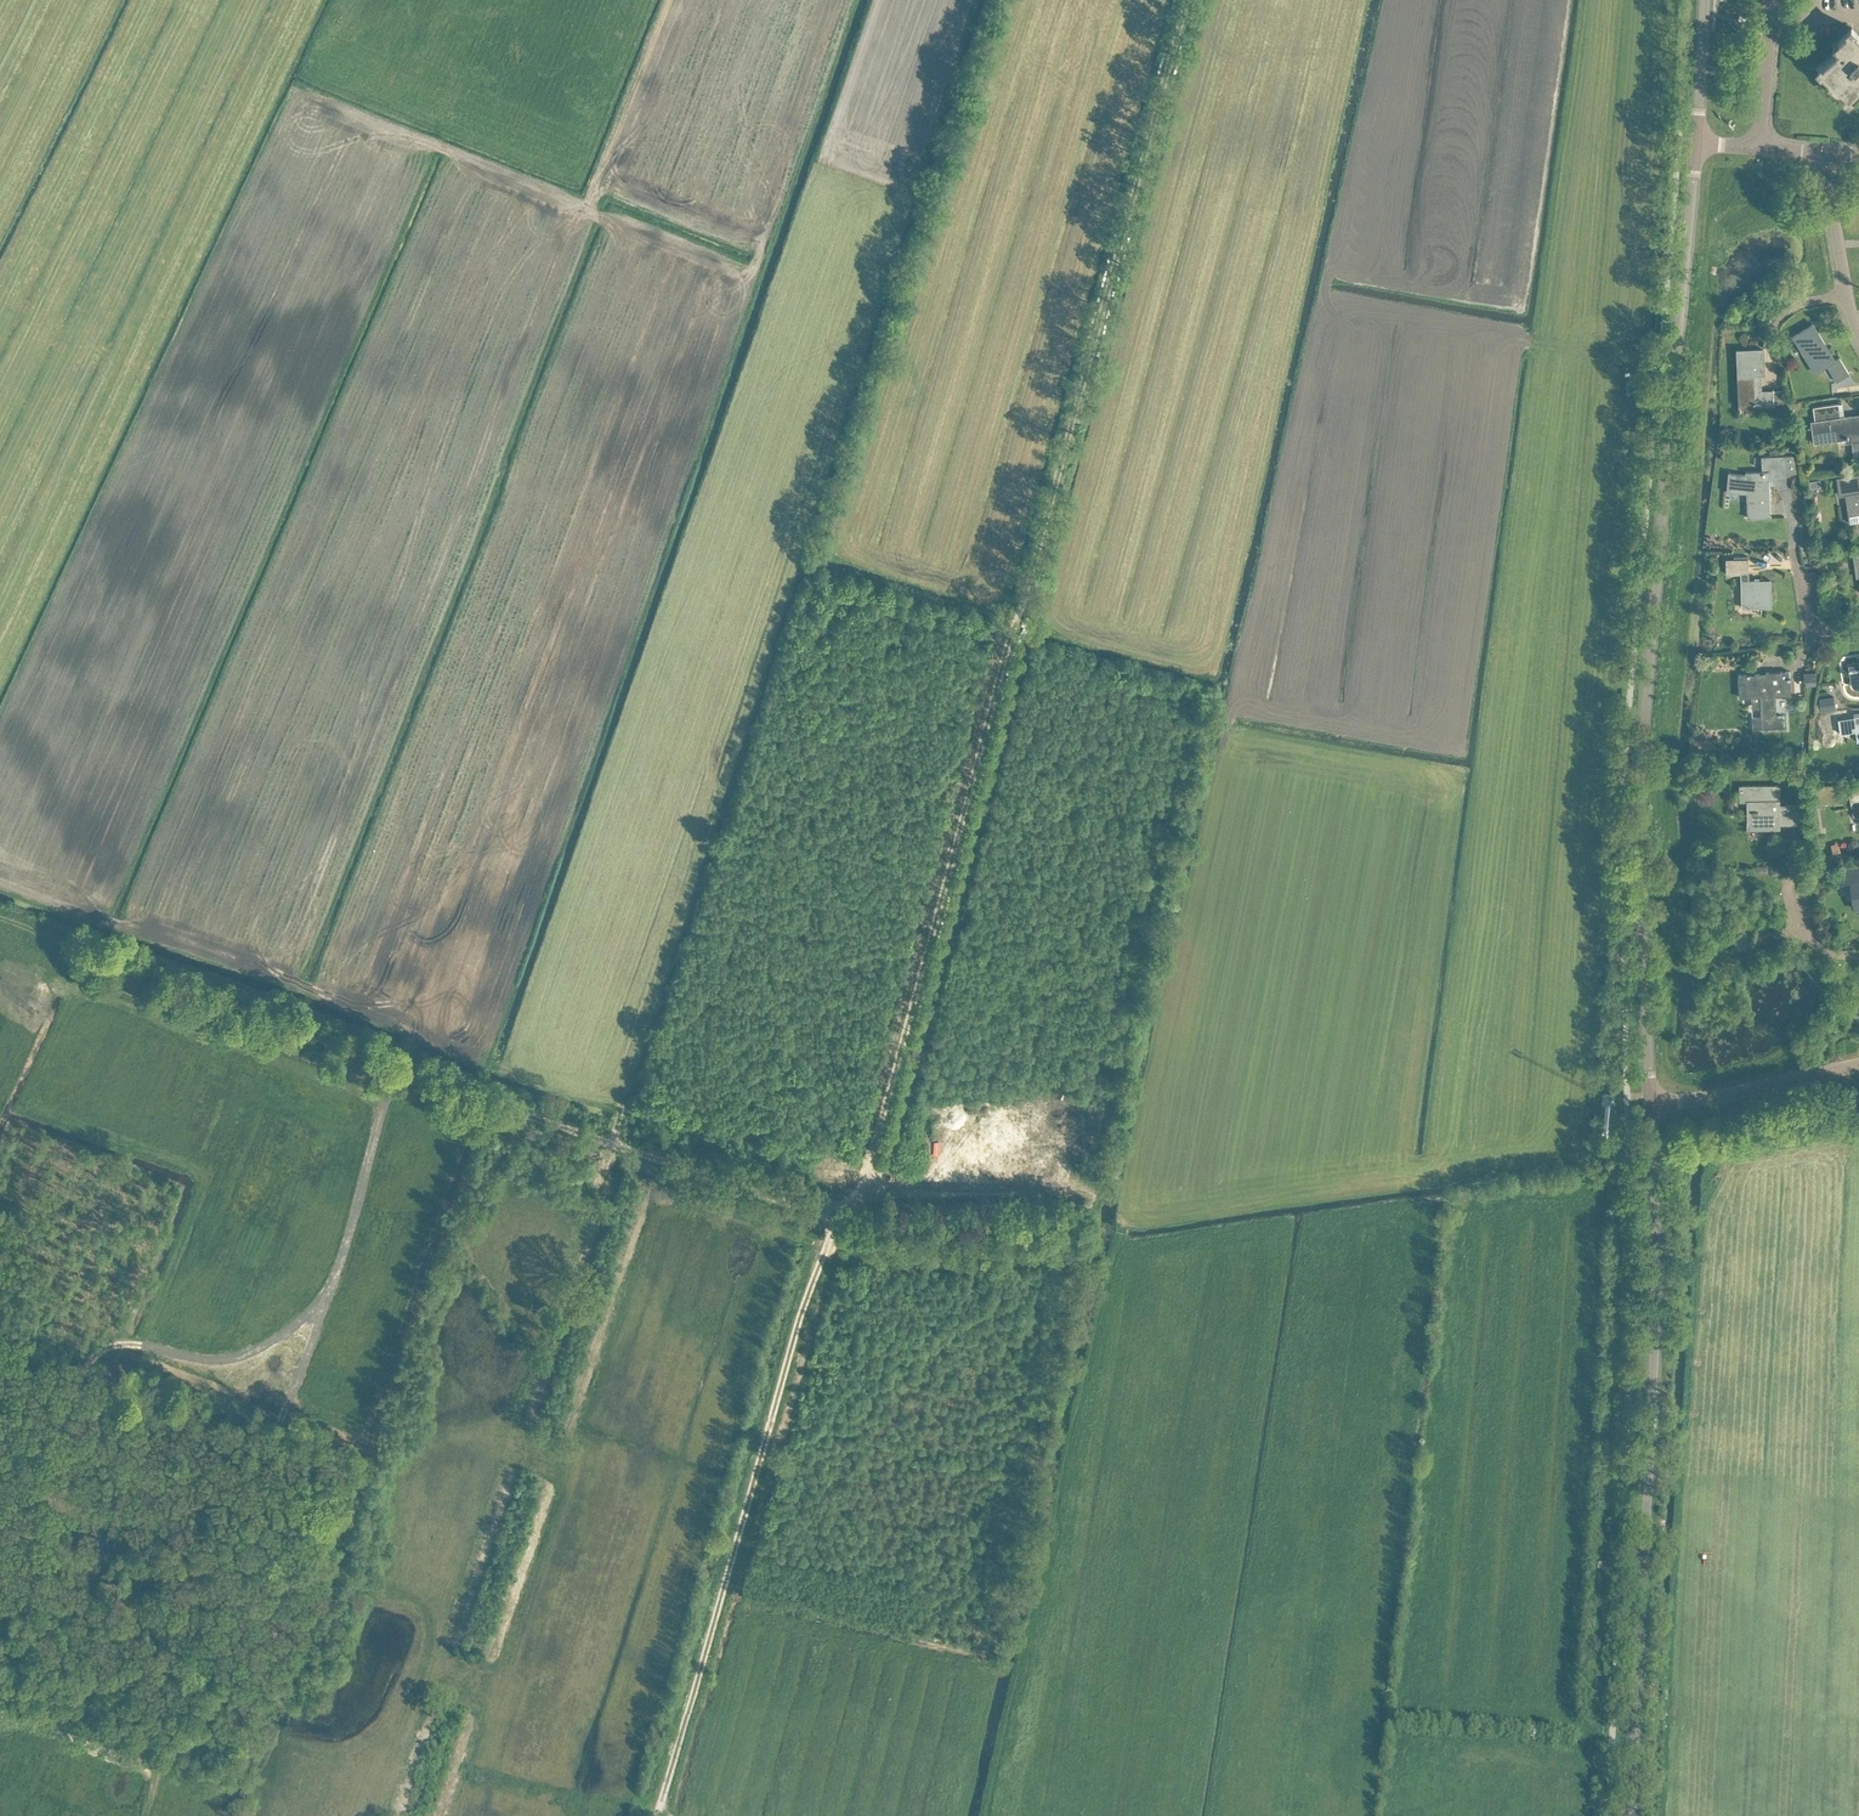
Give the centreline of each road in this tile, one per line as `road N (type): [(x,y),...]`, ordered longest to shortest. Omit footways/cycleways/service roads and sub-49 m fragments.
road 1 (track): [(1186,0),(876,1140),(799,1318),(657,1815)]
road 2 (track): [(842,1217),(402,1070),(382,1109),(343,1254),(320,1299),(287,1330),(237,1357),(208,1360),(126,1343),(96,1355),(69,1398),(0,1578)]
road 3 (secondary): [(1650,1100),(1641,776),(1696,143)]
road 4 (secondary): [(1632,1815),(1653,1367),(1650,1100)]
road 5 (residential): [(1650,1100),(1858,1064)]
road 6 (track): [(156,1771),(3,1716)]
road 7 (secondary): [(1696,143),(1704,0)]
road 8 (residential): [(1843,297),(1819,156)]
road 9 (residential): [(1858,628),(1809,635),(1793,549)]
road 10 (residential): [(1759,147),(1771,18)]

